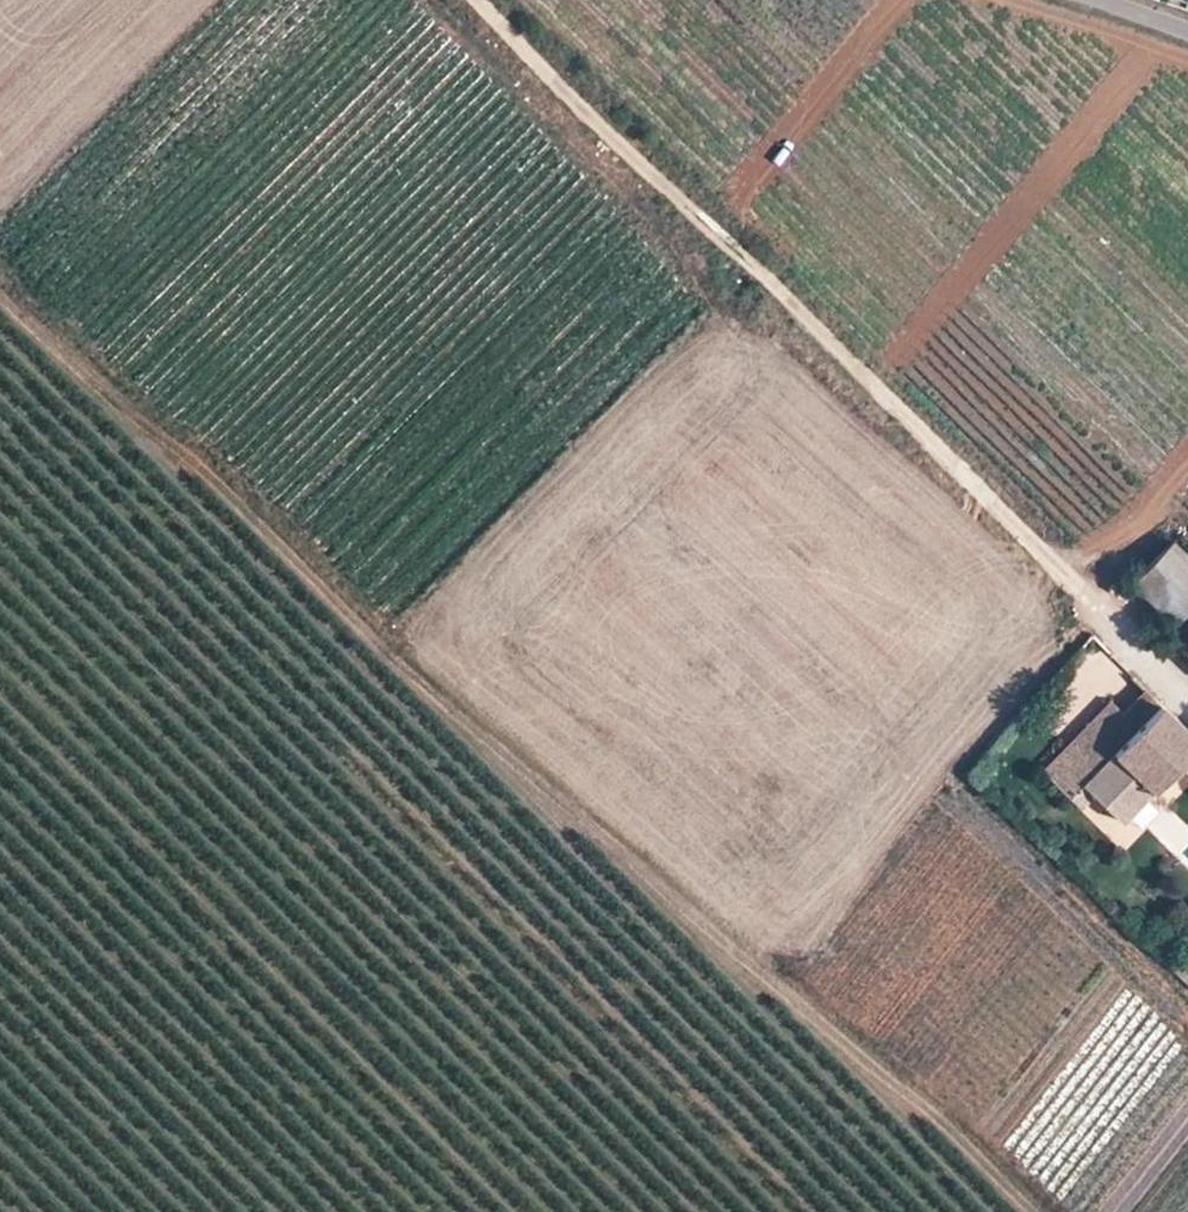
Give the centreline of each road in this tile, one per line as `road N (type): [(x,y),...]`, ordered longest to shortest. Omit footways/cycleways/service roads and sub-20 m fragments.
road 1 (tertiary): [(1048,0),(1187,52)]

